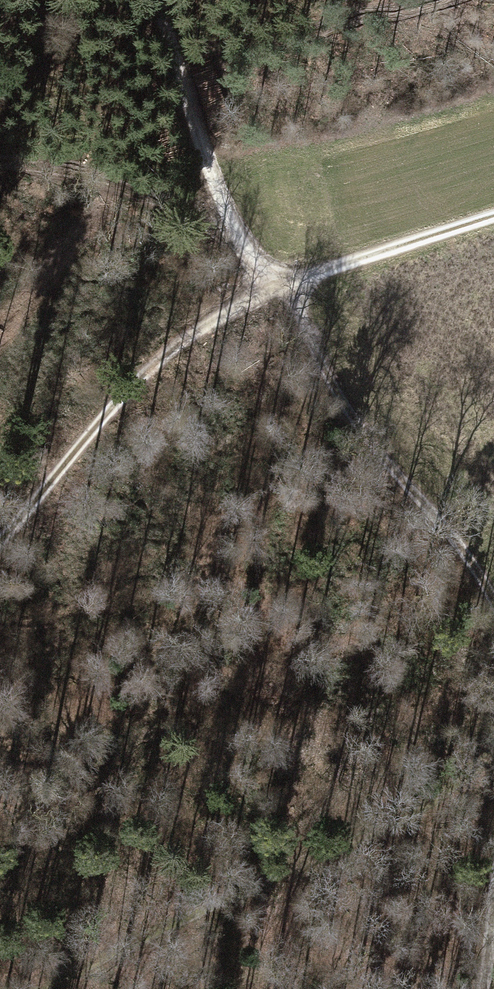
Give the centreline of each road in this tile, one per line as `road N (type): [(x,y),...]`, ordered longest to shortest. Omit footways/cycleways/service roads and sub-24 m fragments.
road 1 (track): [(0,538),(164,352),(278,275),(216,187),(180,89),(131,0)]
road 2 (track): [(493,590),(445,515),(351,421),(278,275),(493,212)]
road 3 (track): [(36,988),(405,822),(493,752)]

